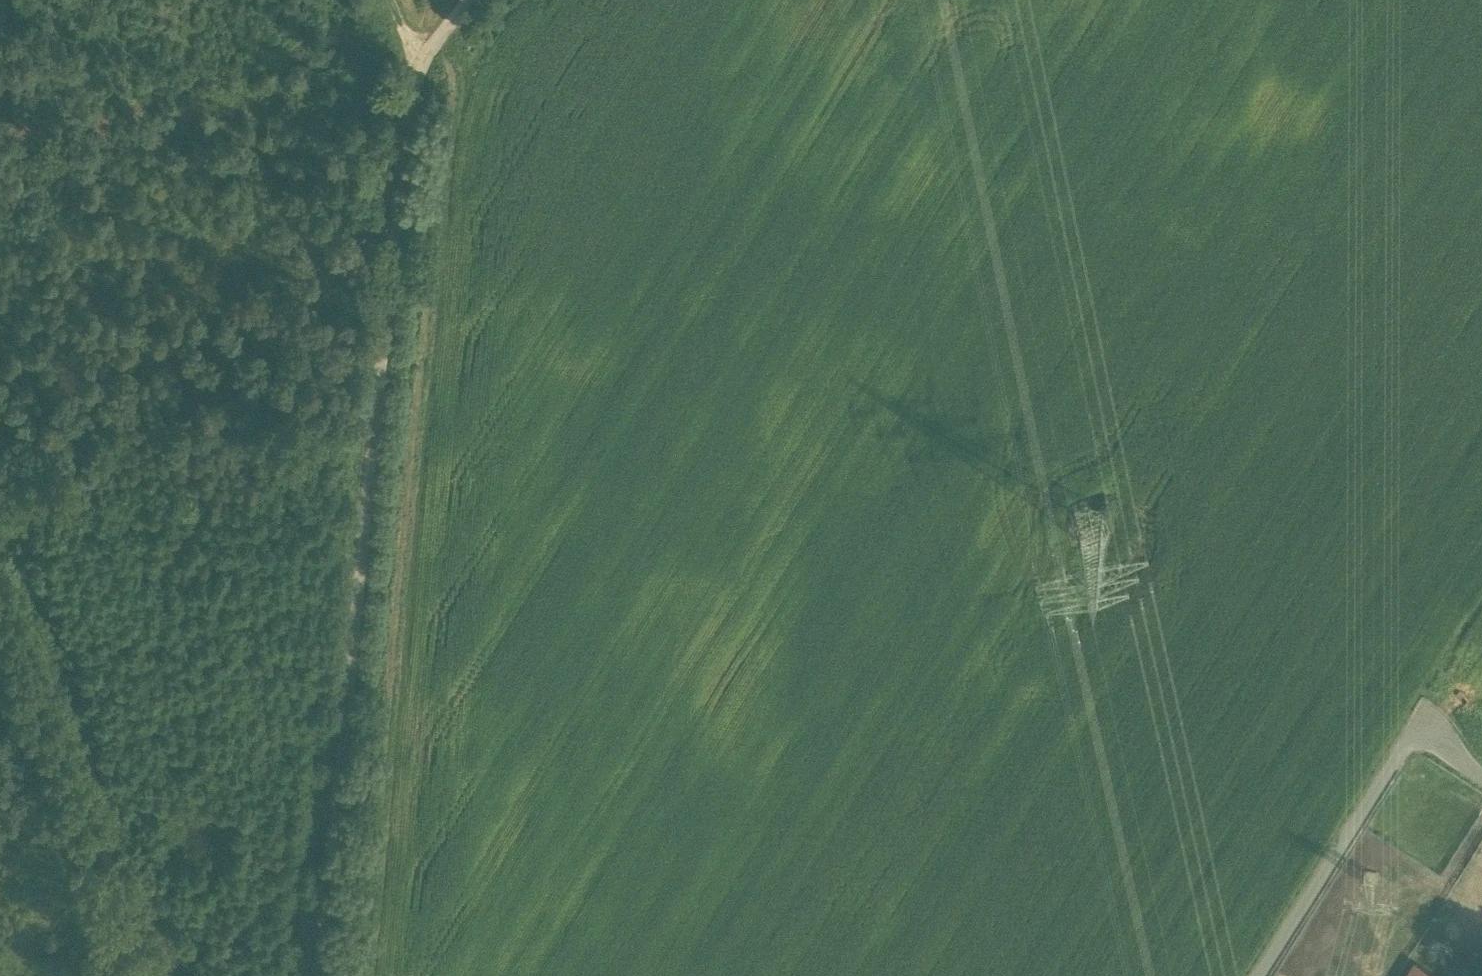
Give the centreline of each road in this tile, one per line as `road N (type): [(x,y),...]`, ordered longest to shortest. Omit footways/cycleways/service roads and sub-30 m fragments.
road 1 (unclassified): [(326,975),(418,110),(429,55),(455,0)]

